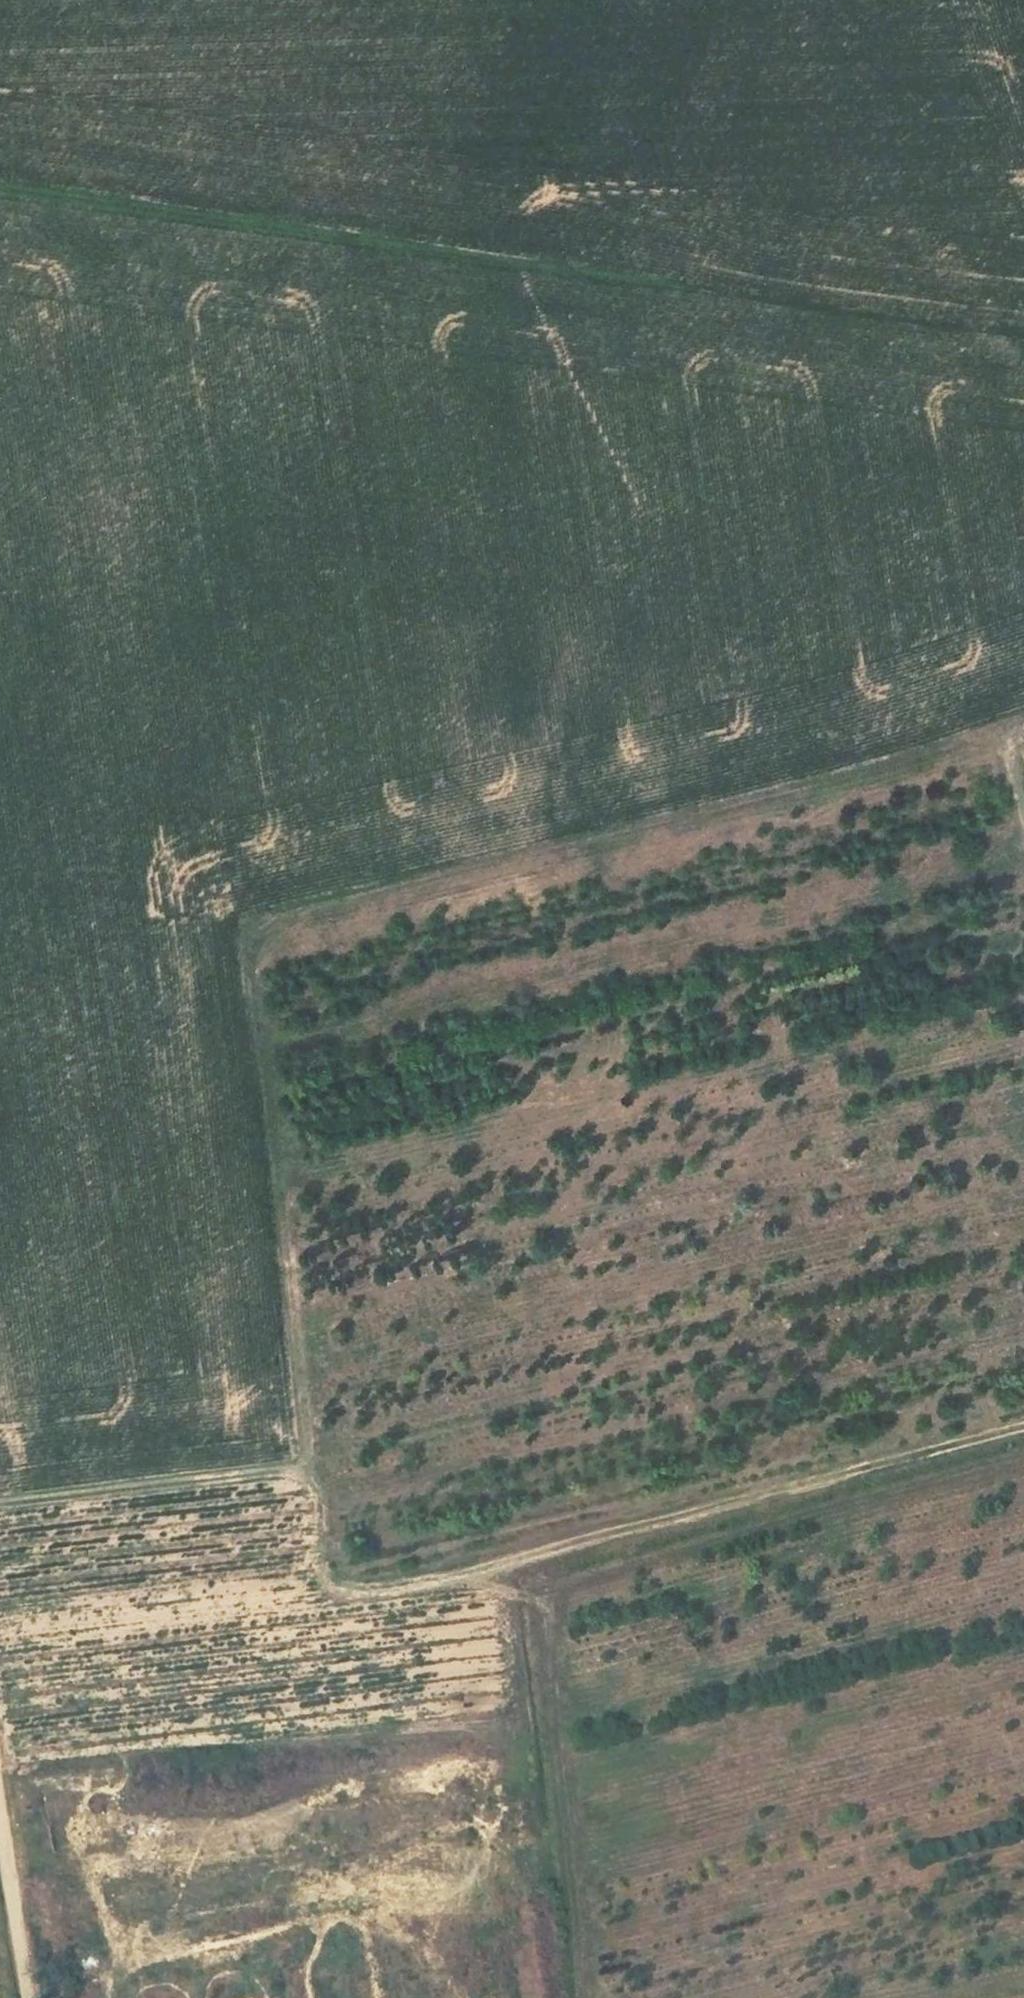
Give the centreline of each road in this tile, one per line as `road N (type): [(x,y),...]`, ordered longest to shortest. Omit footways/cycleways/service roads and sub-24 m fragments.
road 1 (track): [(1023,1426),(488,1569),(531,1601),(568,1997)]
road 2 (track): [(0,1816),(30,1997)]

